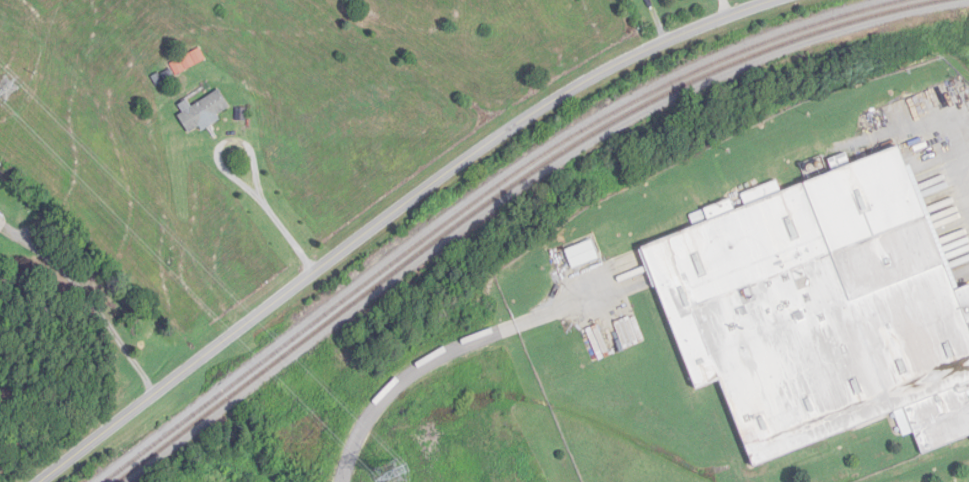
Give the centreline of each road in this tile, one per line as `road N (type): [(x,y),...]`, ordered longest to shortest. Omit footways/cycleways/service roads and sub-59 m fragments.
road 1 (residential): [(44,481),(560,96),(723,18),(780,0)]

